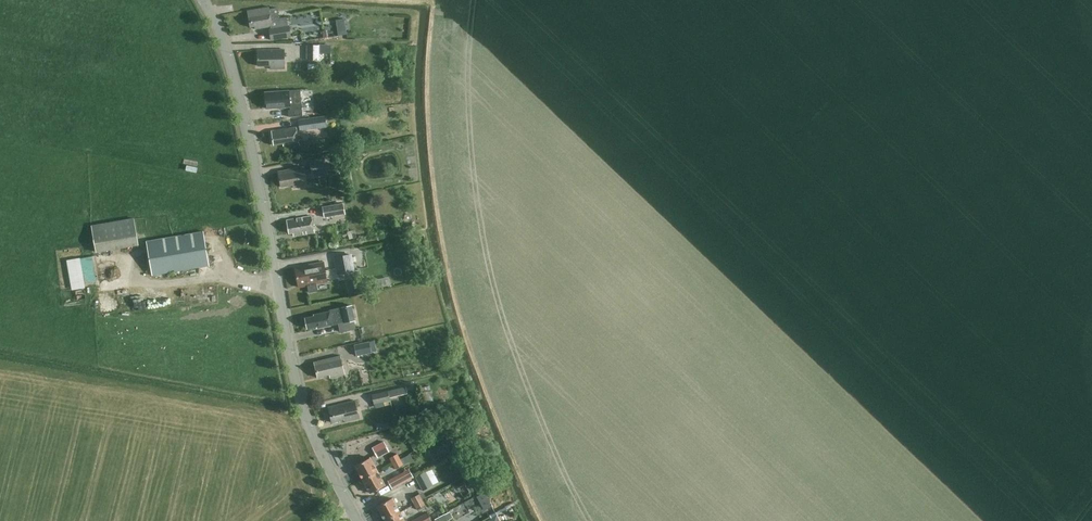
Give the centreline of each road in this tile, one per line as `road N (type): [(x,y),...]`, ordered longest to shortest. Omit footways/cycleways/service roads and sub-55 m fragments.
road 1 (residential): [(360,520),(297,390),(252,151),(204,0)]

